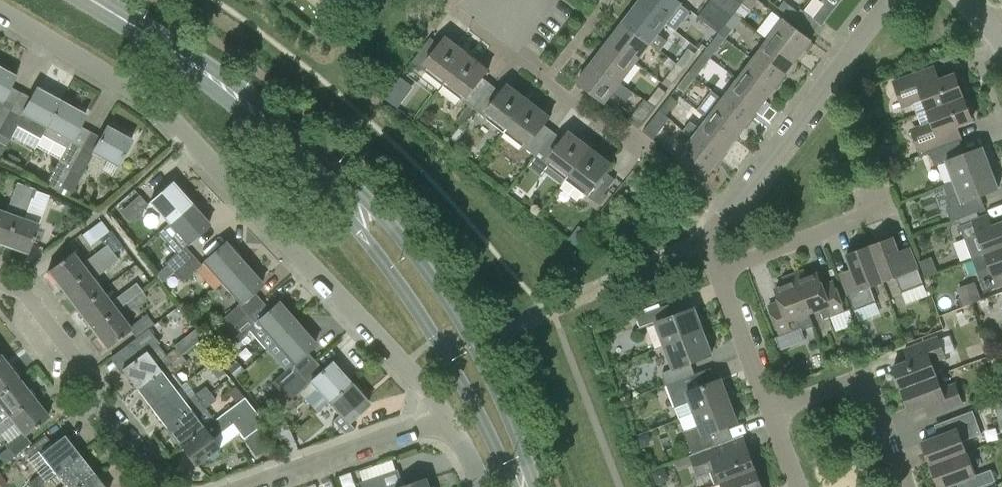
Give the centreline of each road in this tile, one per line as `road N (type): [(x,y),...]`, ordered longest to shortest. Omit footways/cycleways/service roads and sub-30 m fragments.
road 1 (primary): [(520,486),(449,332),(403,270),(236,88),(98,0)]
road 2 (residential): [(0,18),(149,105),(406,362),(444,413)]
road 3 (residential): [(891,0),(728,206),(715,242),(720,269)]
road 4 (residential): [(0,283),(26,293),(173,486)]
road 5 (residential): [(244,486),(444,413)]
road 6 (residential): [(773,411),(859,383),(875,389),(910,486)]
road 7 (residential): [(606,131),(465,17),(478,0)]
road 8 (residential): [(720,269),(889,206)]
road 9 (residential): [(720,269),(773,411)]

